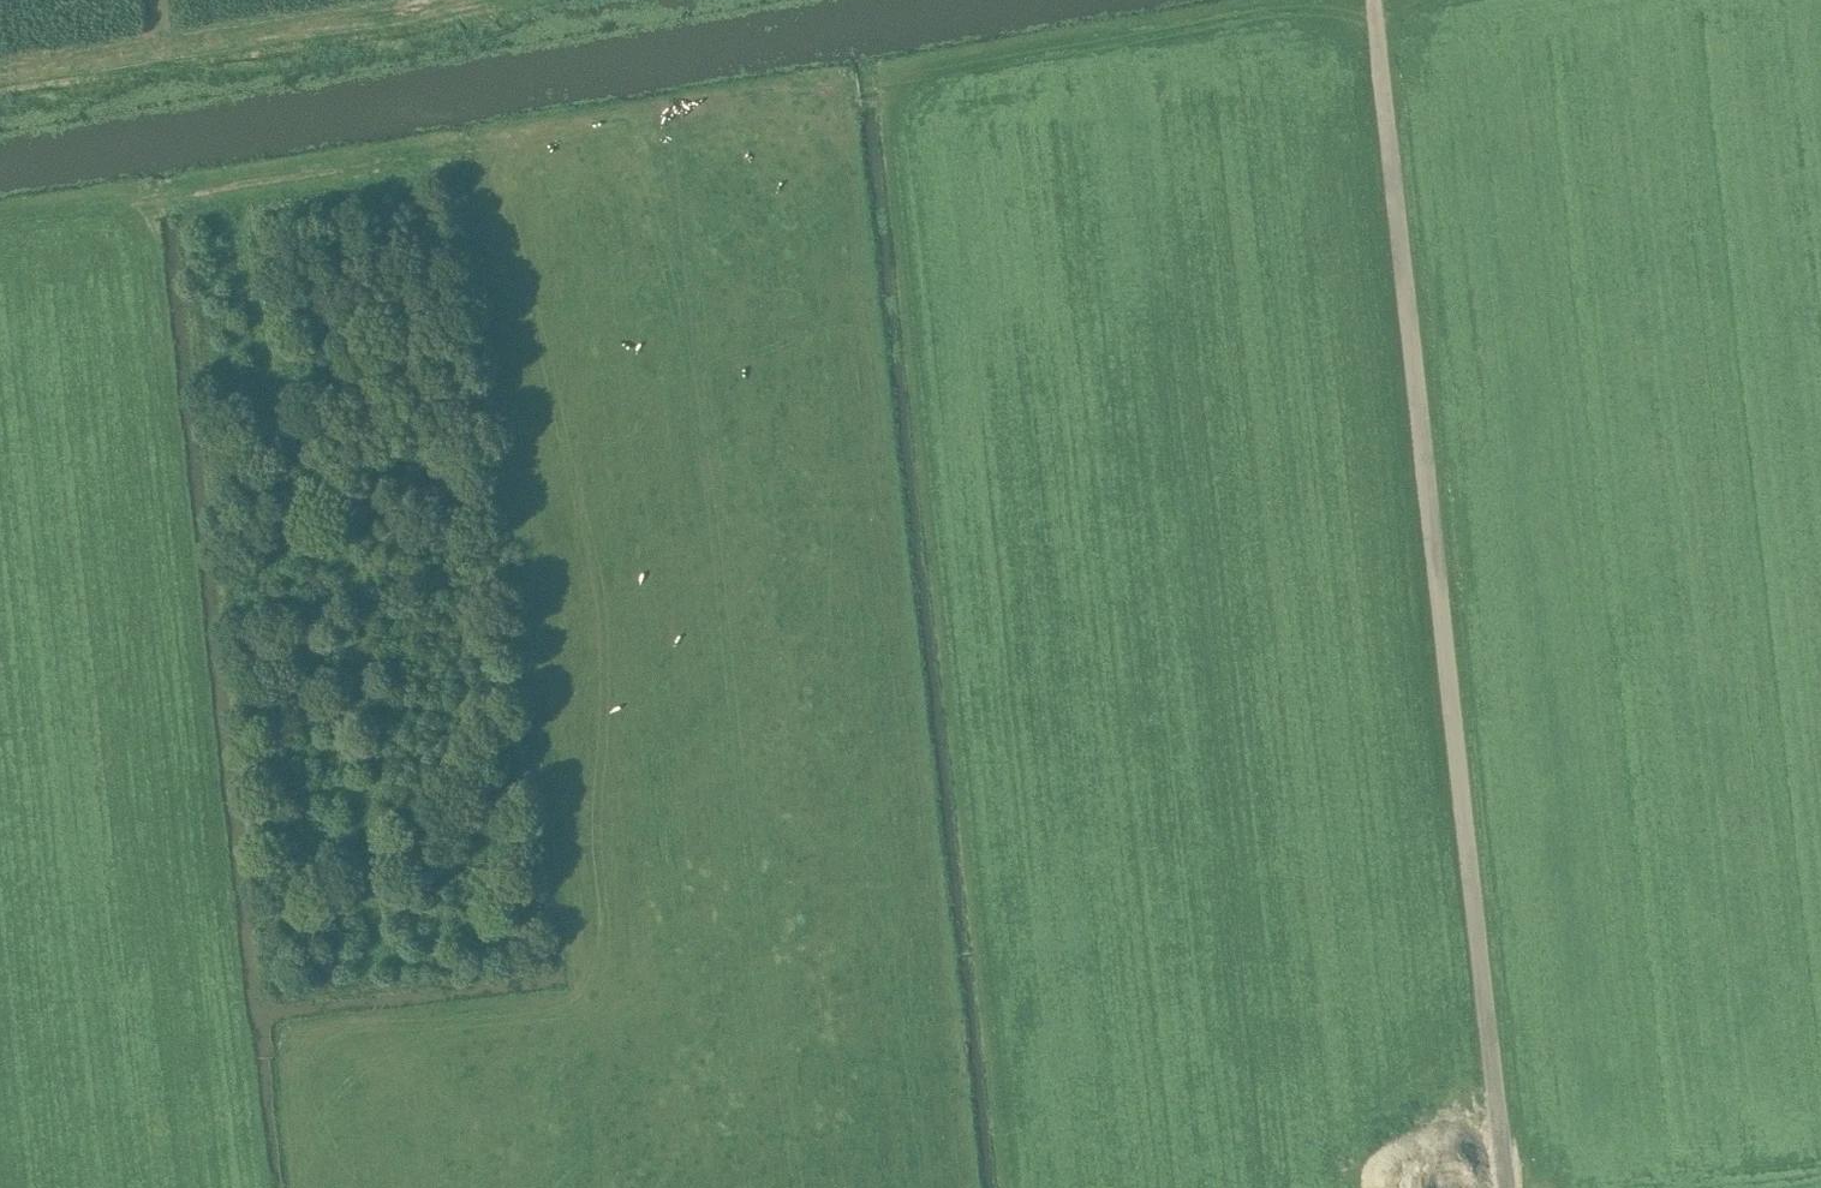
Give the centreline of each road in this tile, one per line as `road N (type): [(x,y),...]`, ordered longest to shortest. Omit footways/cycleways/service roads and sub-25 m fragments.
road 1 (track): [(0,79),(465,0)]

